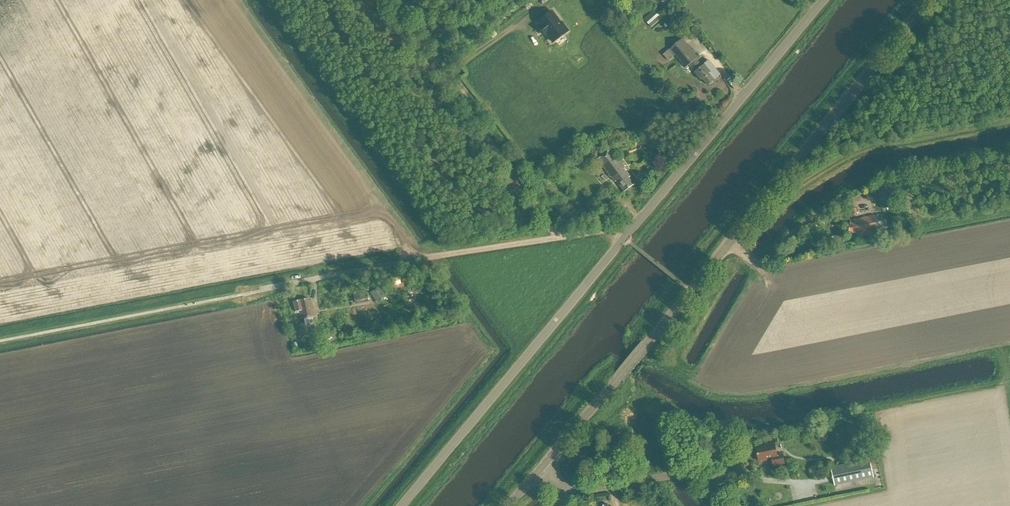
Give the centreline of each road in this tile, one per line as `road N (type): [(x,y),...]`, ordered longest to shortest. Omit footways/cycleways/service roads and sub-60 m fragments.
road 1 (unclassified): [(260,291),(582,233),(624,238)]
road 2 (unclassified): [(402,505),(624,238)]
road 3 (tertiary): [(728,242),(929,0)]
road 4 (unclassified): [(624,238),(825,0)]
road 5 (track): [(381,0),(558,237)]
road 6 (tertiary): [(542,468),(728,242)]
road 7 (unclassified): [(738,505),(715,482),(692,476),(582,491),(542,468)]
road 8 (unclassified): [(728,242),(761,266),(798,231),(895,174)]

